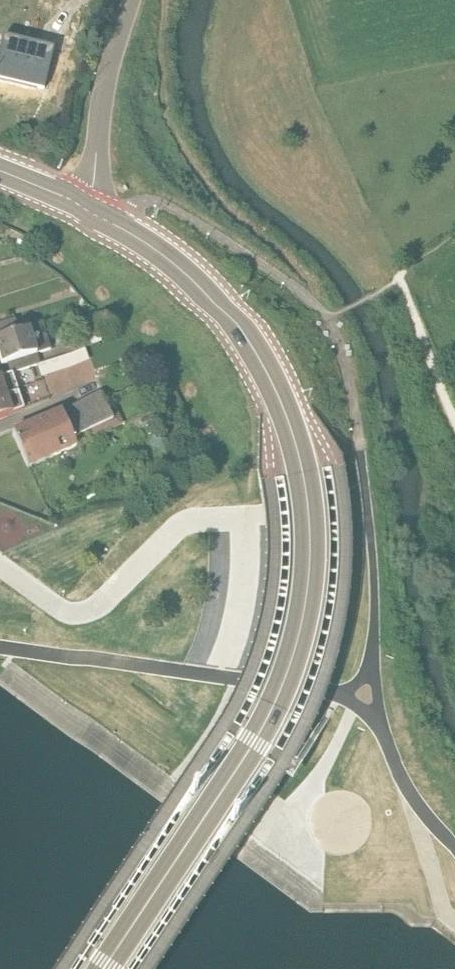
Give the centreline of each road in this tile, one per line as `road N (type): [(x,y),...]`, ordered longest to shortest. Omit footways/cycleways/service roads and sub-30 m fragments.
road 1 (secondary): [(87,209),(179,268),(255,361),(301,478),(307,556),(302,616),(273,712),(105,968)]
road 2 (residential): [(87,209),(102,94),(132,0)]

